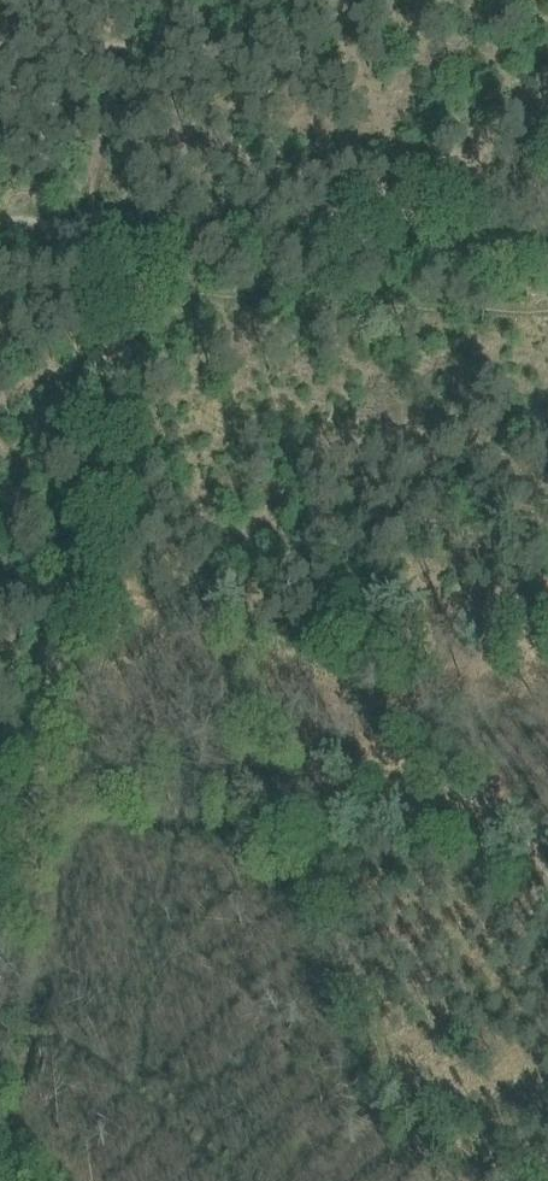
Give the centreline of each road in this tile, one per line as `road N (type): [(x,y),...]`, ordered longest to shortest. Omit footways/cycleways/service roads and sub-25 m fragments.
road 1 (track): [(127,225),(0,930)]
road 2 (track): [(0,213),(547,248)]

